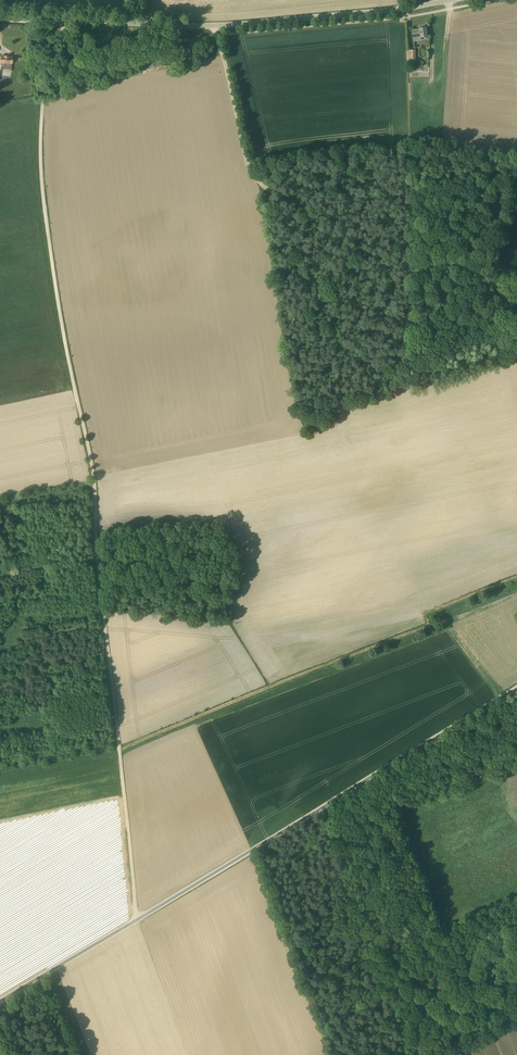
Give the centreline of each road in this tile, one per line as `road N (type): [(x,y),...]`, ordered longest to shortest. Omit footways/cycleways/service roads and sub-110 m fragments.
road 1 (track): [(33,15),(43,188),(93,473),(137,917)]
road 2 (track): [(516,690),(0,1003)]
road 3 (track): [(516,274),(370,231),(259,181),(215,35)]
road 4 (tertiary): [(402,9),(213,25),(0,13)]

